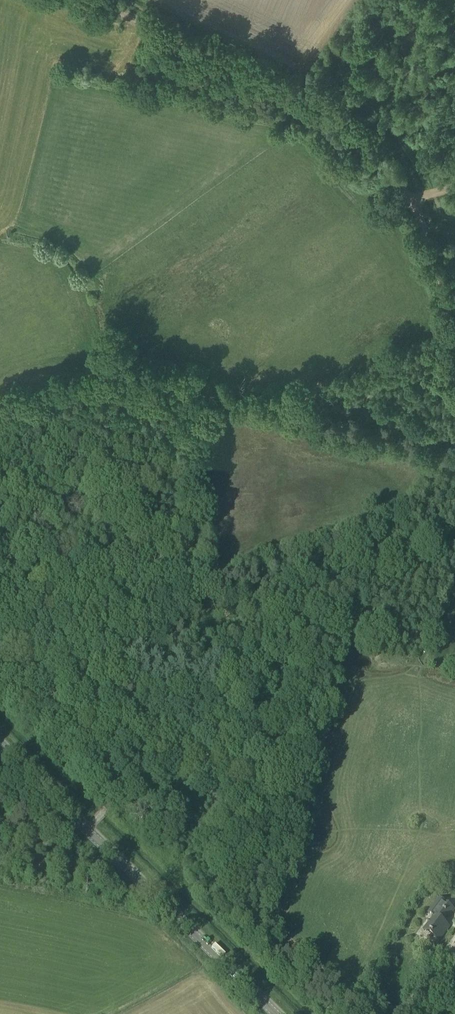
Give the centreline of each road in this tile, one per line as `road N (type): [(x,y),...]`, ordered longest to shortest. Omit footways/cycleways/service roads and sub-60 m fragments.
road 1 (track): [(93,0),(354,130),(409,200),(454,332)]
road 2 (secondary): [(278,1013),(0,745)]

